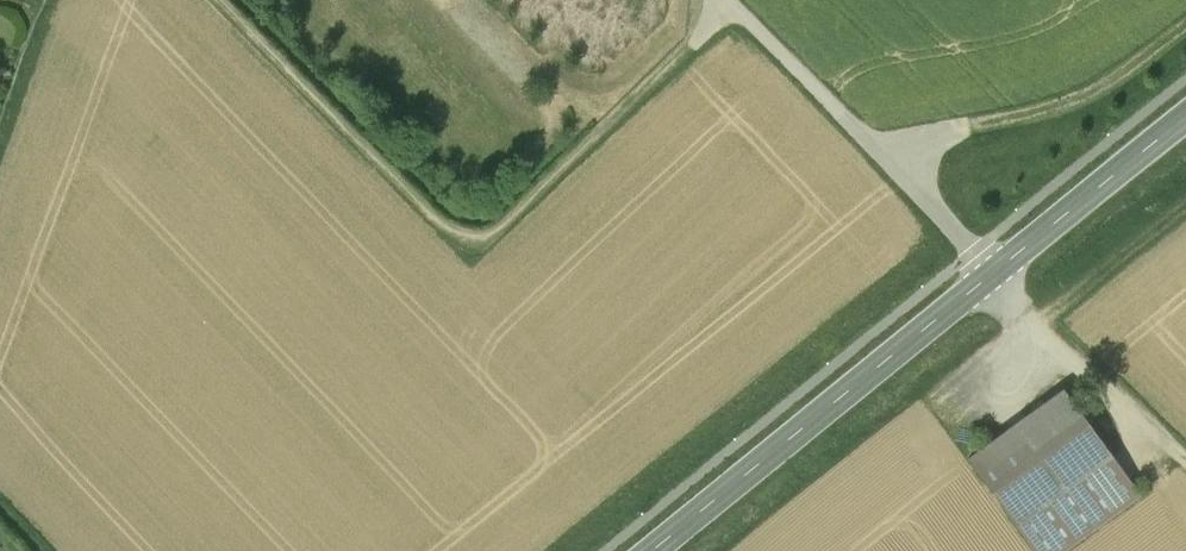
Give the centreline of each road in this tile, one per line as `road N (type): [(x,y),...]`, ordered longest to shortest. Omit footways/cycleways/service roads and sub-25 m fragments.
road 1 (track): [(732,7),(493,238),(467,242),(221,0)]
road 2 (residential): [(1185,126),(655,550)]
road 3 (track): [(725,0),(998,275)]
road 4 (track): [(897,170),(937,137),(1056,110),(1126,77),(1185,28)]
road 5 (track): [(1185,461),(989,282)]
road 6 (track): [(1036,329),(1185,202)]

